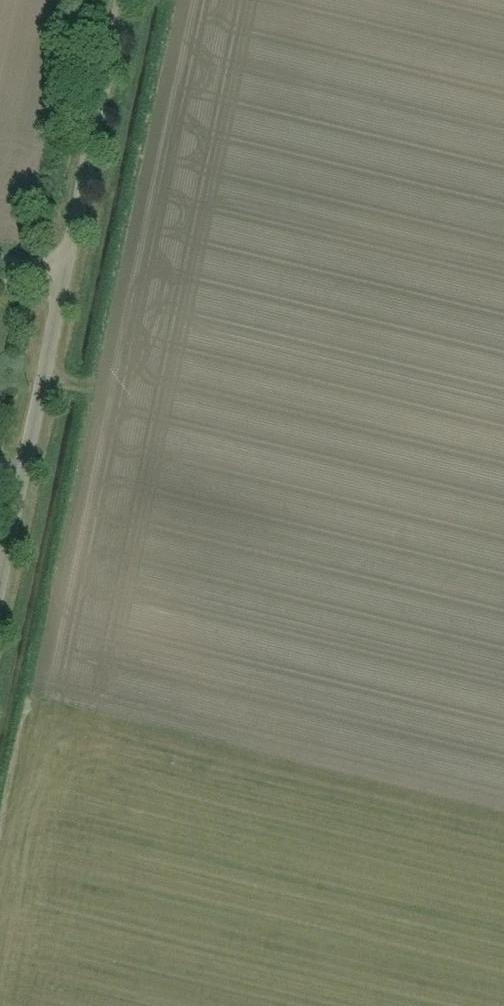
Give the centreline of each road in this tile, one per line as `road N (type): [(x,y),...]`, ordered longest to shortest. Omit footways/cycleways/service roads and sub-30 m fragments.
road 1 (unclassified): [(128,0),(0,612)]

